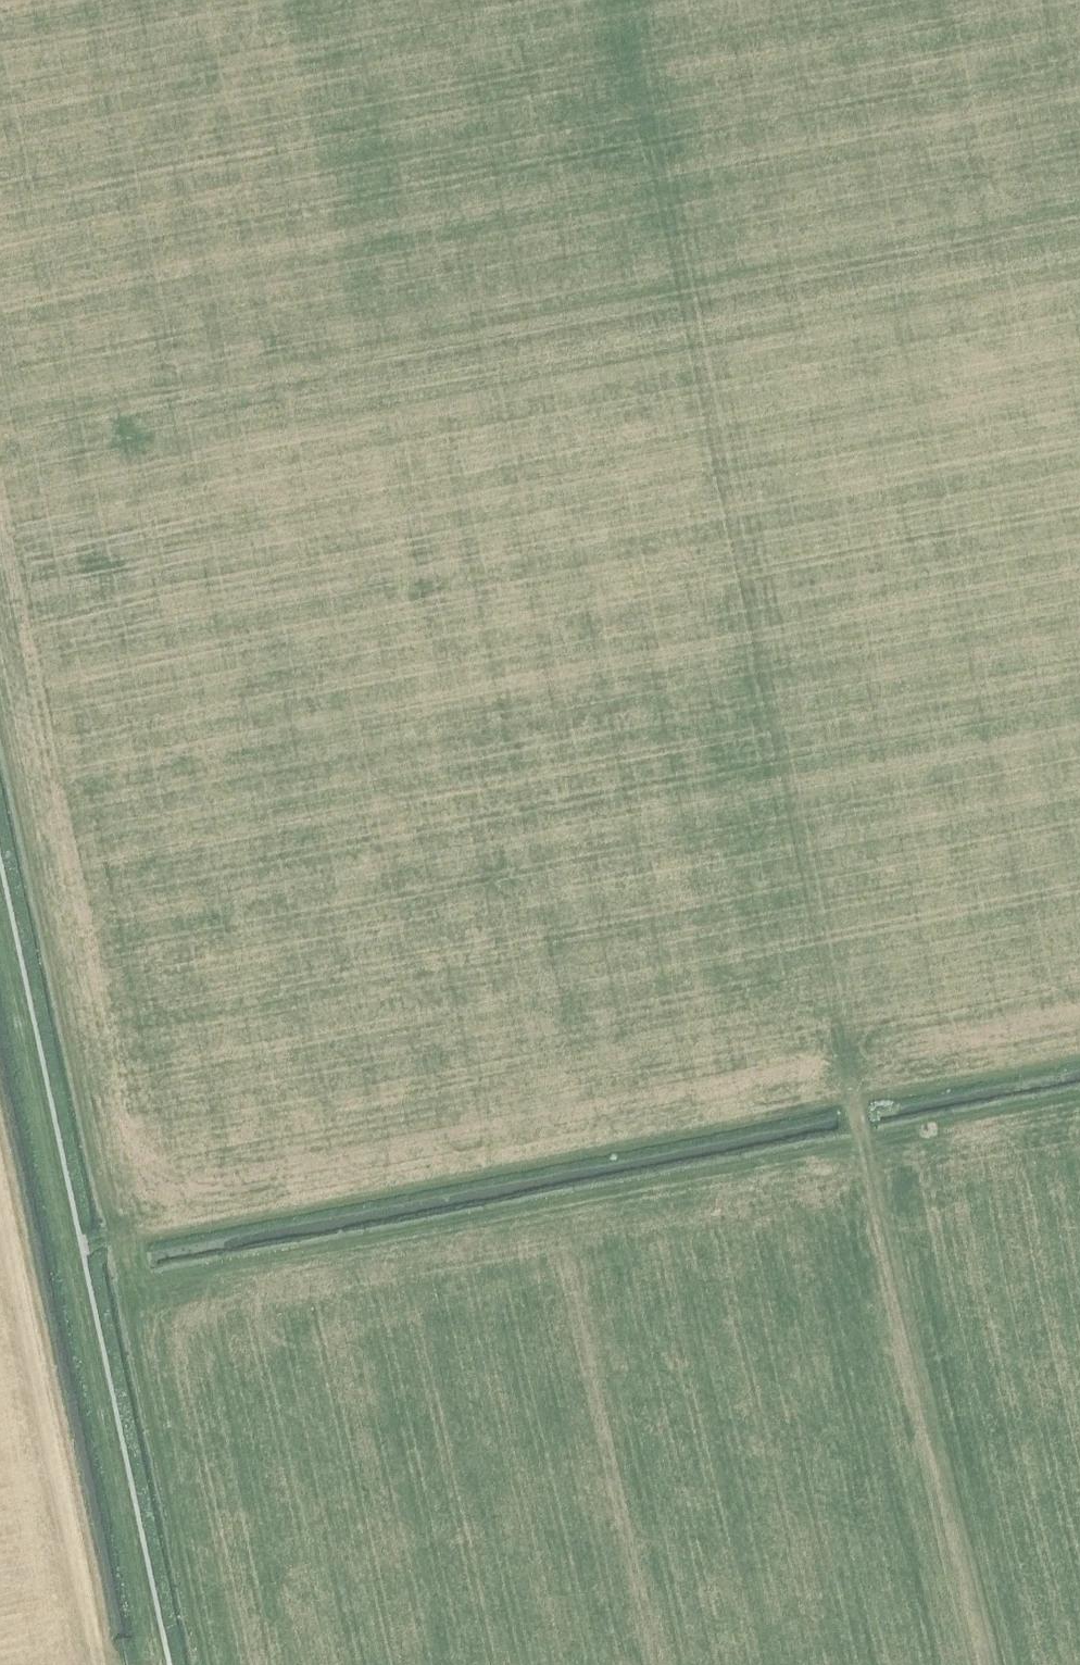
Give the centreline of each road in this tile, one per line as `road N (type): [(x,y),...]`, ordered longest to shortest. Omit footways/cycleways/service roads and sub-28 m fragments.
road 1 (track): [(0,938),(155,1664)]

